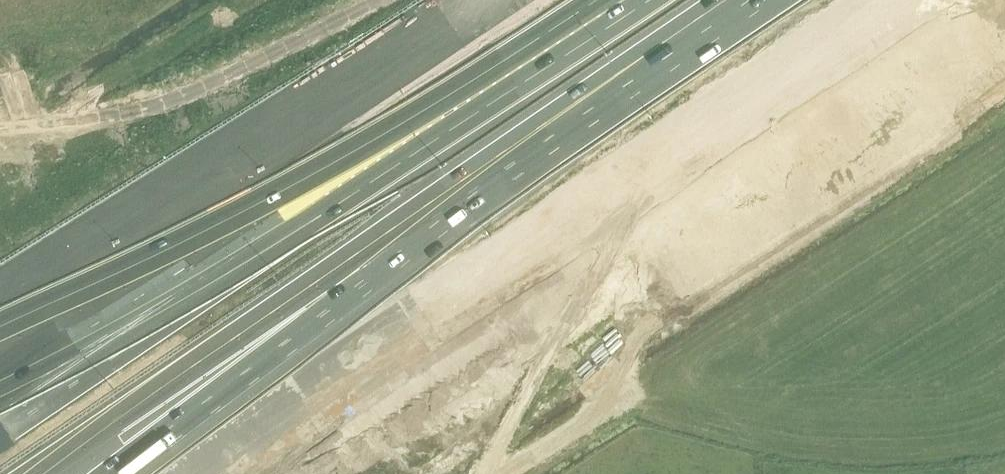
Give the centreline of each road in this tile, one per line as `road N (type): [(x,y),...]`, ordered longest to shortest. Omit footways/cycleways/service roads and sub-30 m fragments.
road 1 (motorway): [(49,473),(750,0)]
road 2 (motorway): [(174,473),(874,0)]
road 3 (motorway): [(628,0),(0,422)]
road 4 (motorway): [(499,9),(0,346)]
road 5 (motorway): [(499,9),(351,81),(0,298)]

